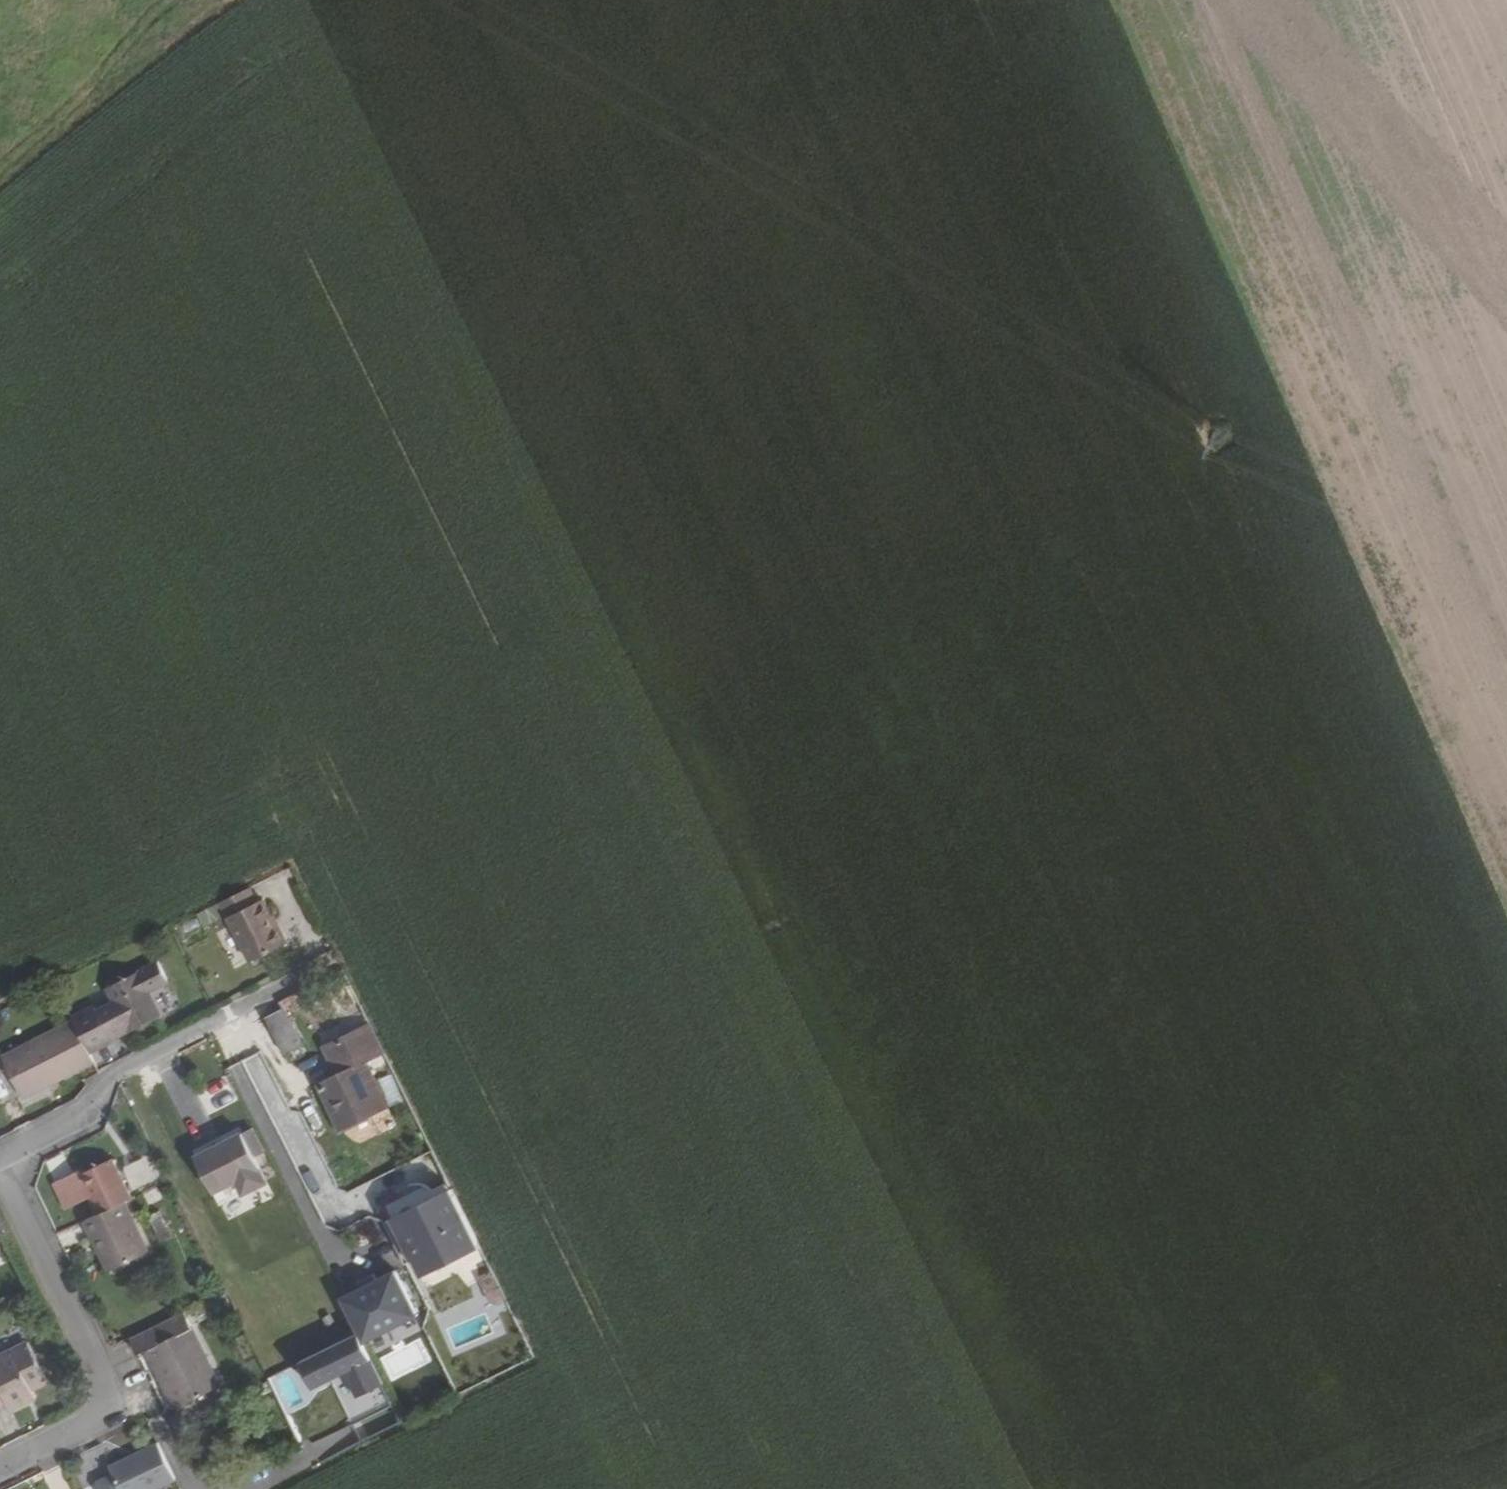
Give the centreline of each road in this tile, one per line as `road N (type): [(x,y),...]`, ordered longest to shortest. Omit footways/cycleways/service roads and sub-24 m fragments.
road 1 (residential): [(0,1175),(119,1406),(0,1468)]
road 2 (residential): [(286,986),(107,1076),(86,1117),(0,1162)]

